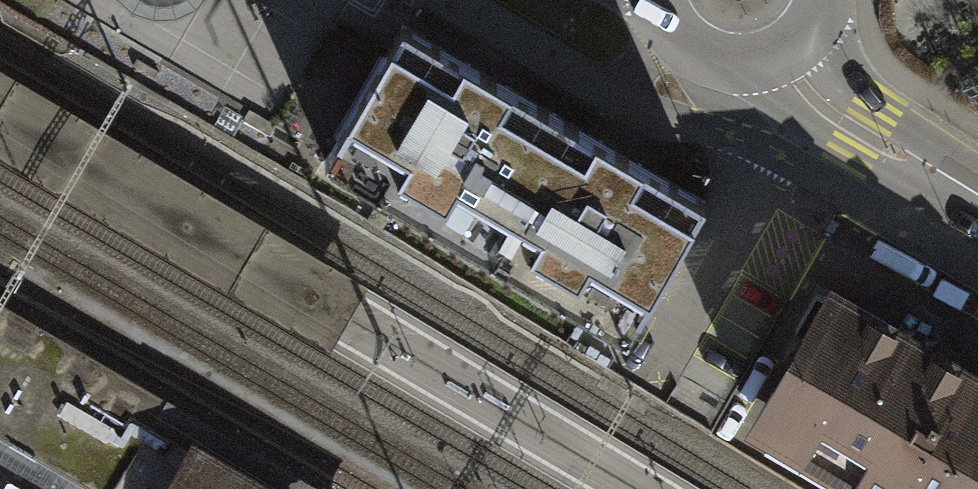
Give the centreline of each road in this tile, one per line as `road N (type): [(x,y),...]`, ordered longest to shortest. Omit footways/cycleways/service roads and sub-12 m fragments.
road 1 (secondary): [(784,51),(817,93),(864,130),(977,198)]
road 2 (secondary): [(661,5),(698,51),(756,62),(784,51)]

